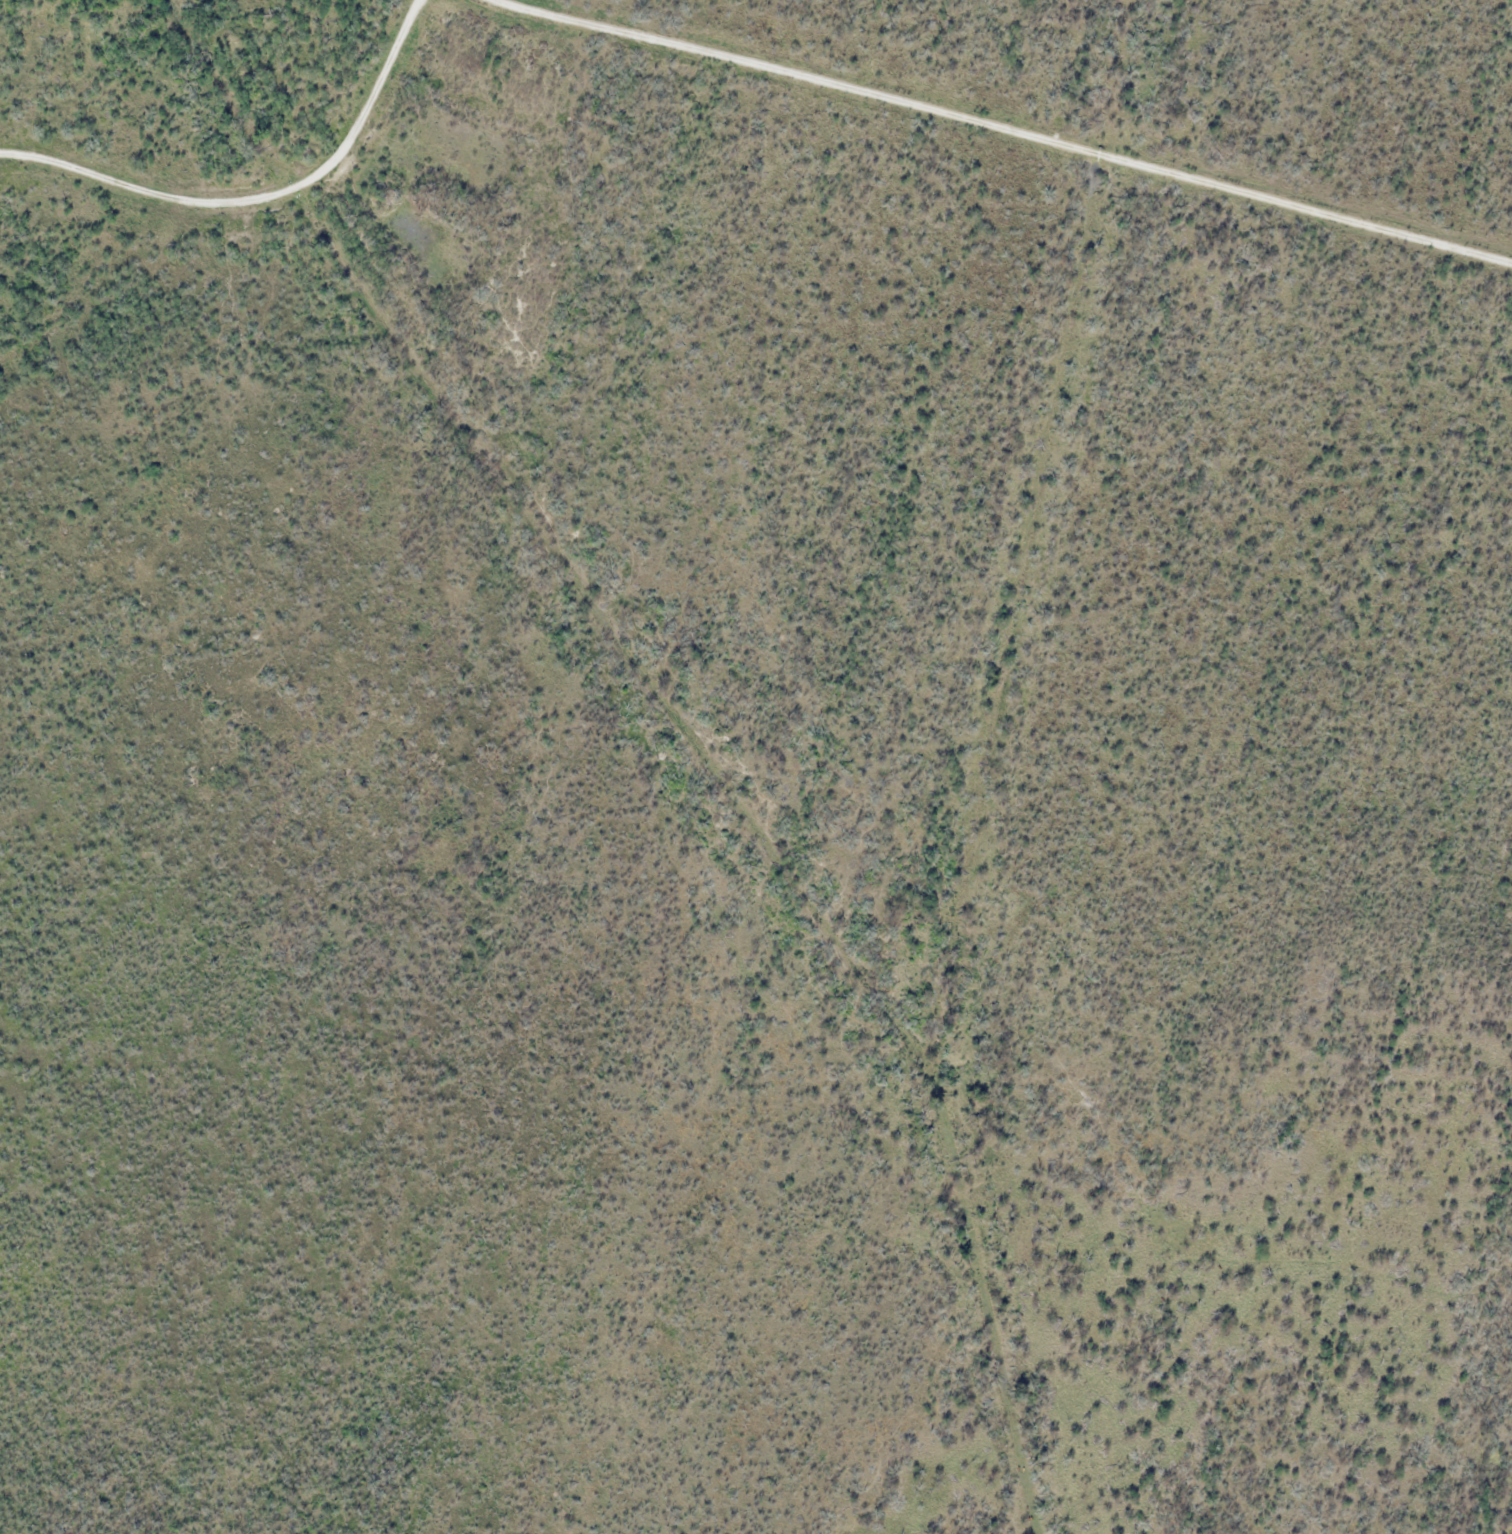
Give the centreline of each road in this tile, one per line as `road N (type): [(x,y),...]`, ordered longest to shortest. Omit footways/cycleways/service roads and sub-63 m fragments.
road 1 (track): [(1511,263),(536,0)]
road 2 (track): [(417,0),(347,135),(301,181),(198,203),(0,143)]

